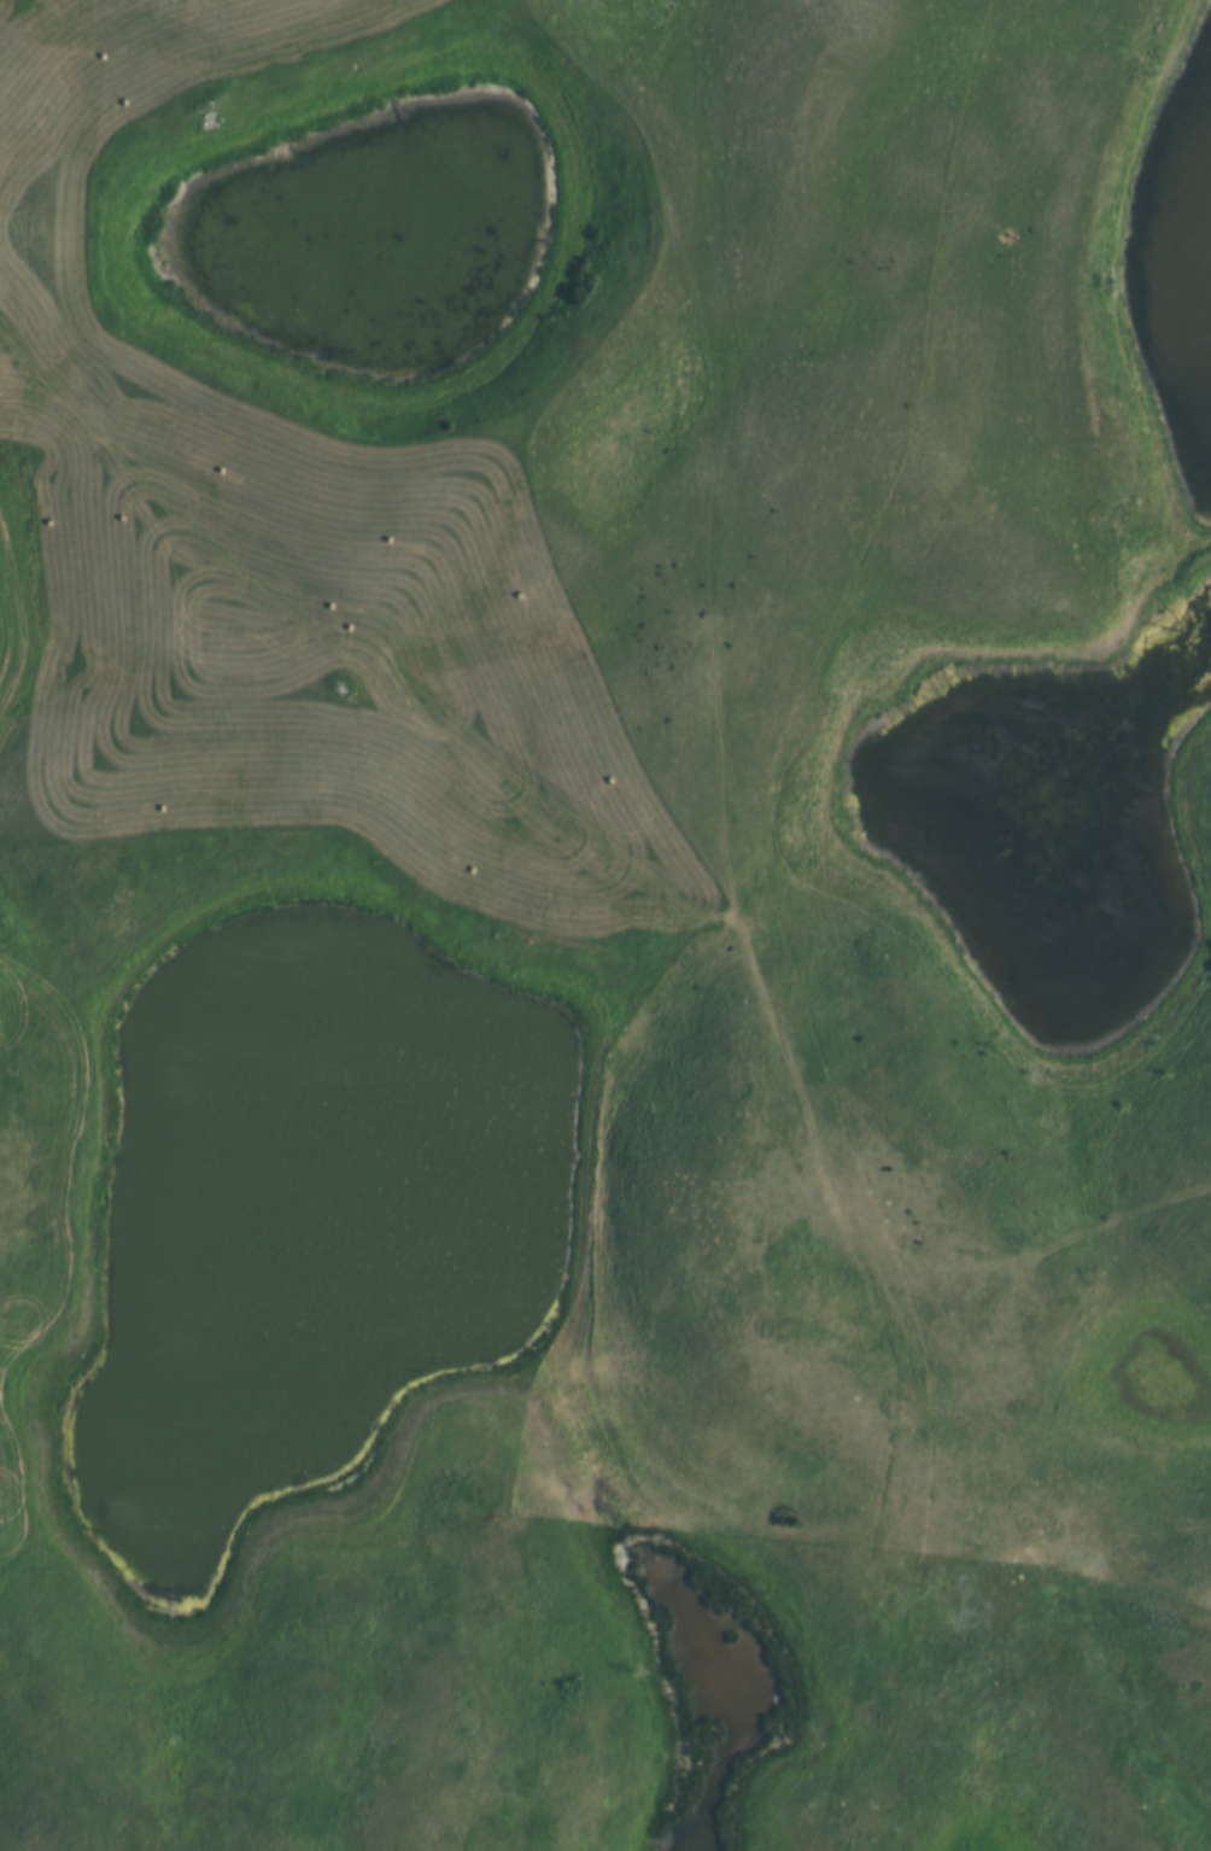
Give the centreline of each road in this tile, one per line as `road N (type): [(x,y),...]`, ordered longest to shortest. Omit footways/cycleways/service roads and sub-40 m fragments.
road 1 (track): [(1210,1795),(1055,1600),(1029,1553),(990,1478),(948,1357),(858,1234),(835,1190),(768,980),(725,894),(707,811),(731,620),(713,339),(655,141),(556,0)]
road 2 (track): [(812,1850),(833,1776),(891,1461),(894,1350),(883,1267)]

